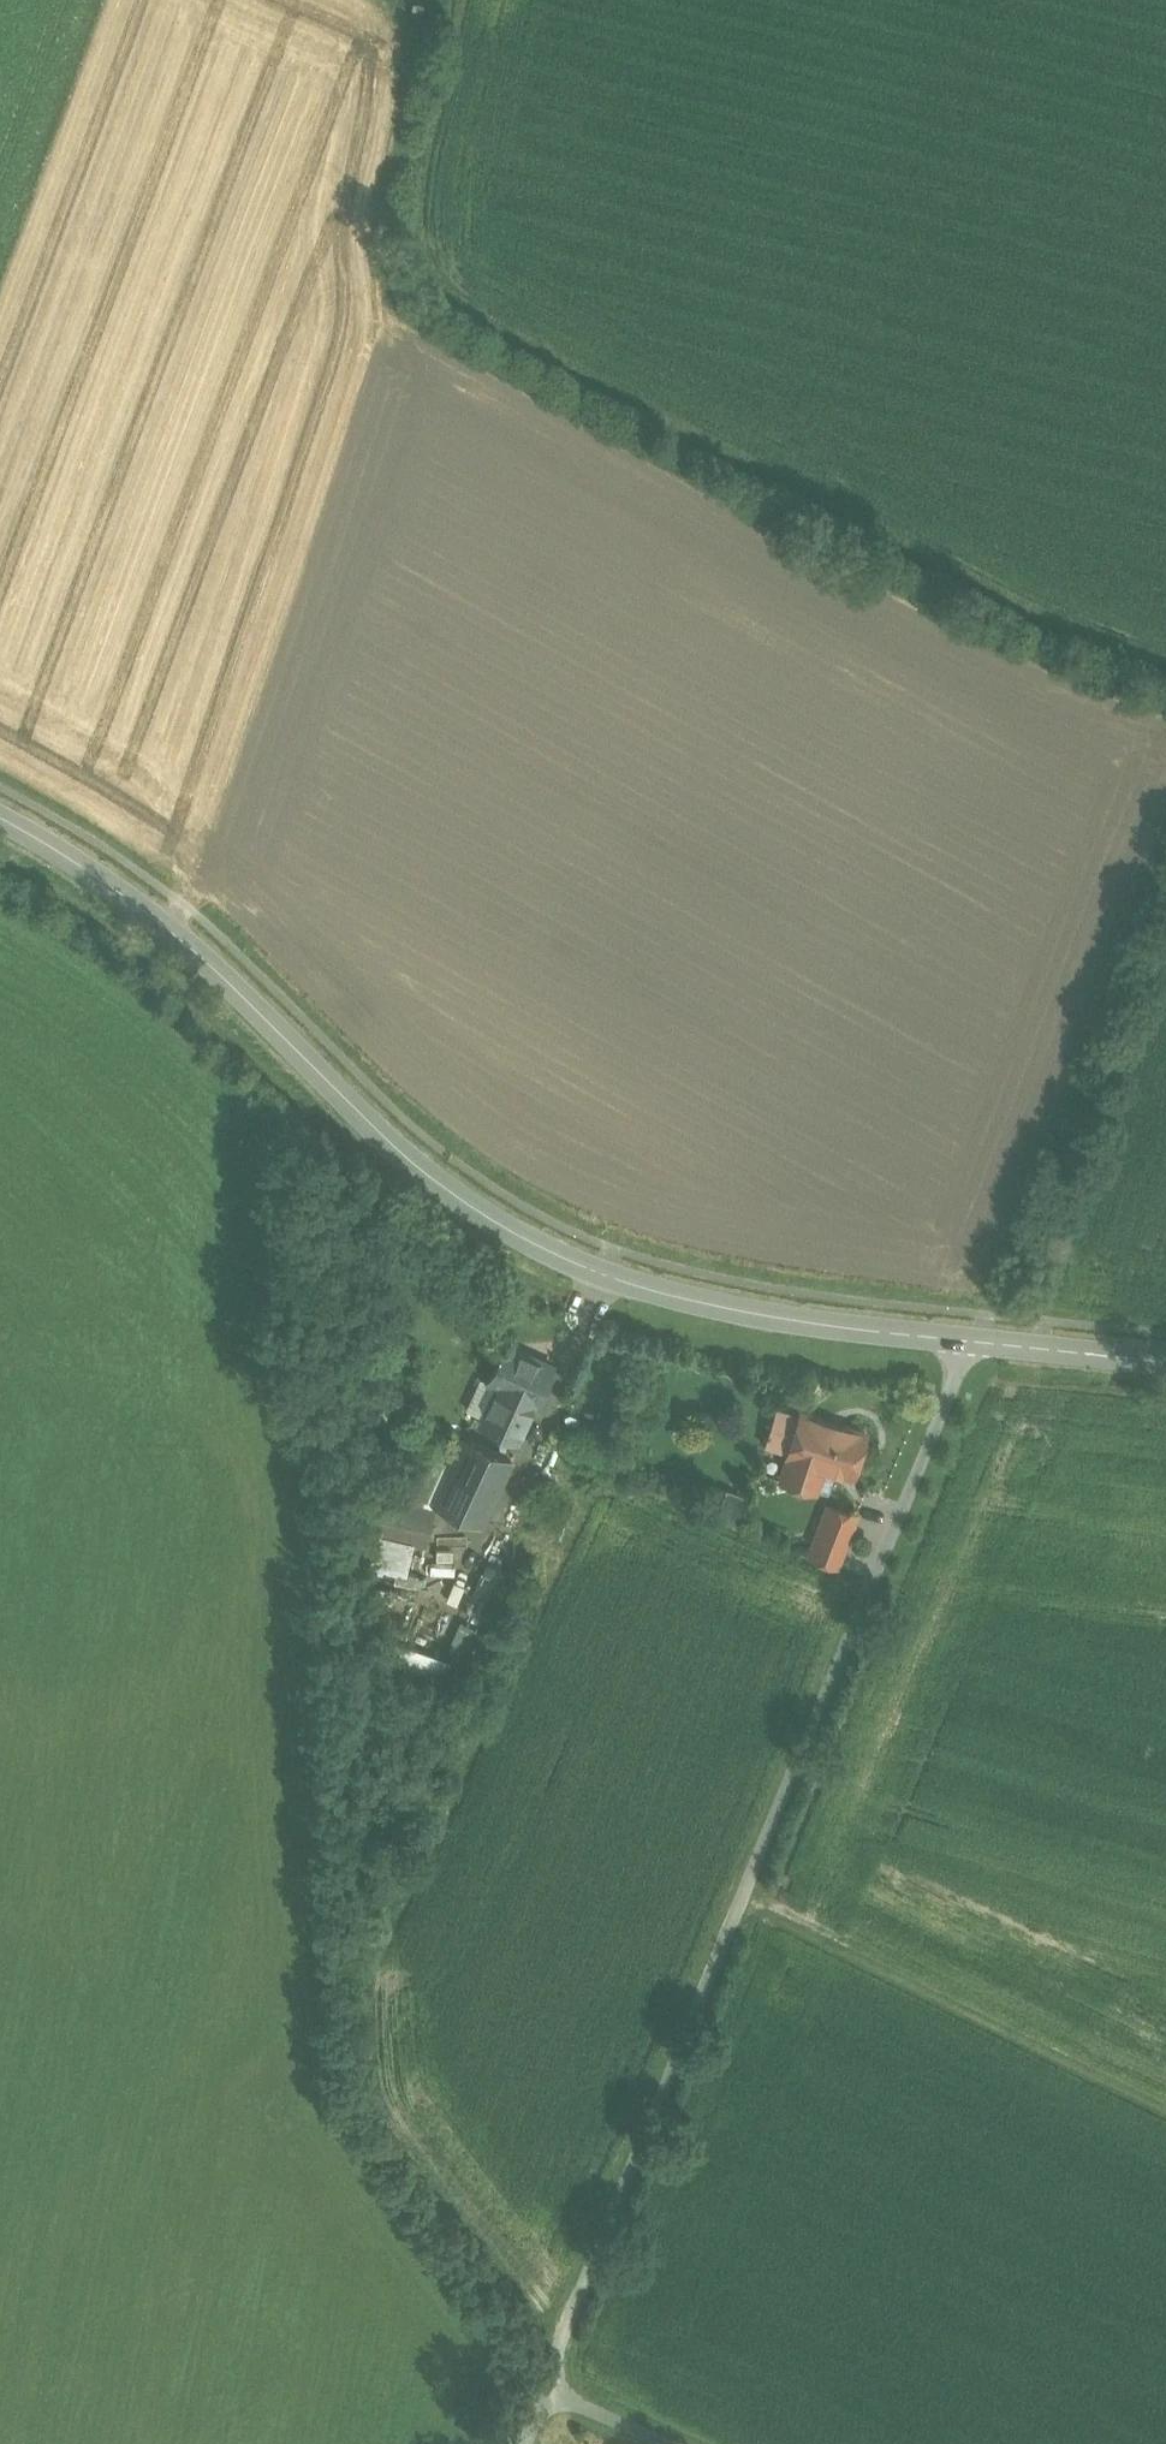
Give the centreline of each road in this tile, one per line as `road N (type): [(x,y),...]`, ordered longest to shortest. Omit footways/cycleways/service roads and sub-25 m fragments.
road 1 (secondary): [(972,1343),(672,1296),(521,1236),(394,1147),(166,927),(0,817)]
road 2 (unclassified): [(542,2390),(972,1343)]
road 3 (track): [(742,1905),(1165,2112)]
road 4 (secondary): [(1165,1363),(972,1343)]
road 5 (unclassified): [(660,2443),(542,2390)]

